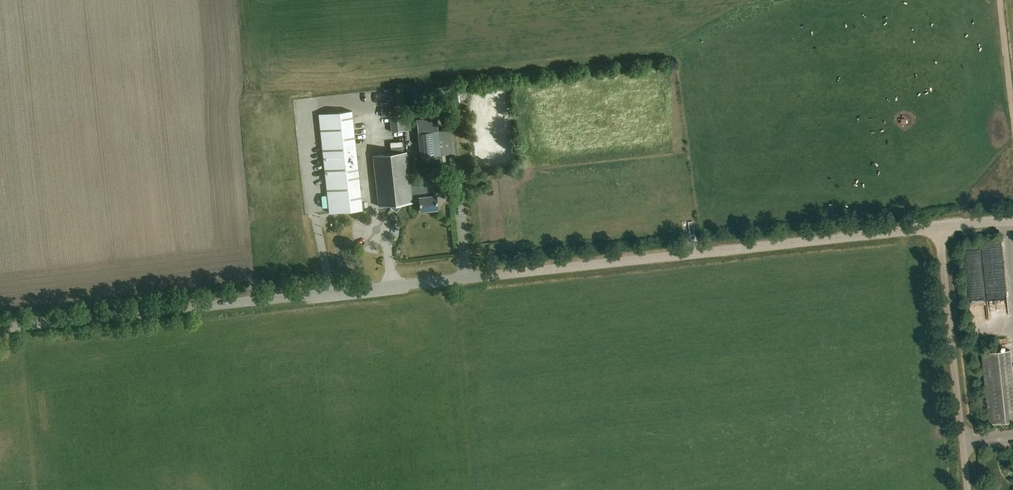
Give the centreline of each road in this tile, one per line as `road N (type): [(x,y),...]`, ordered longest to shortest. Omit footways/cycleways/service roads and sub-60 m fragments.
road 1 (unclassified): [(0,328),(939,227)]
road 2 (unclassified): [(967,489),(939,227)]

